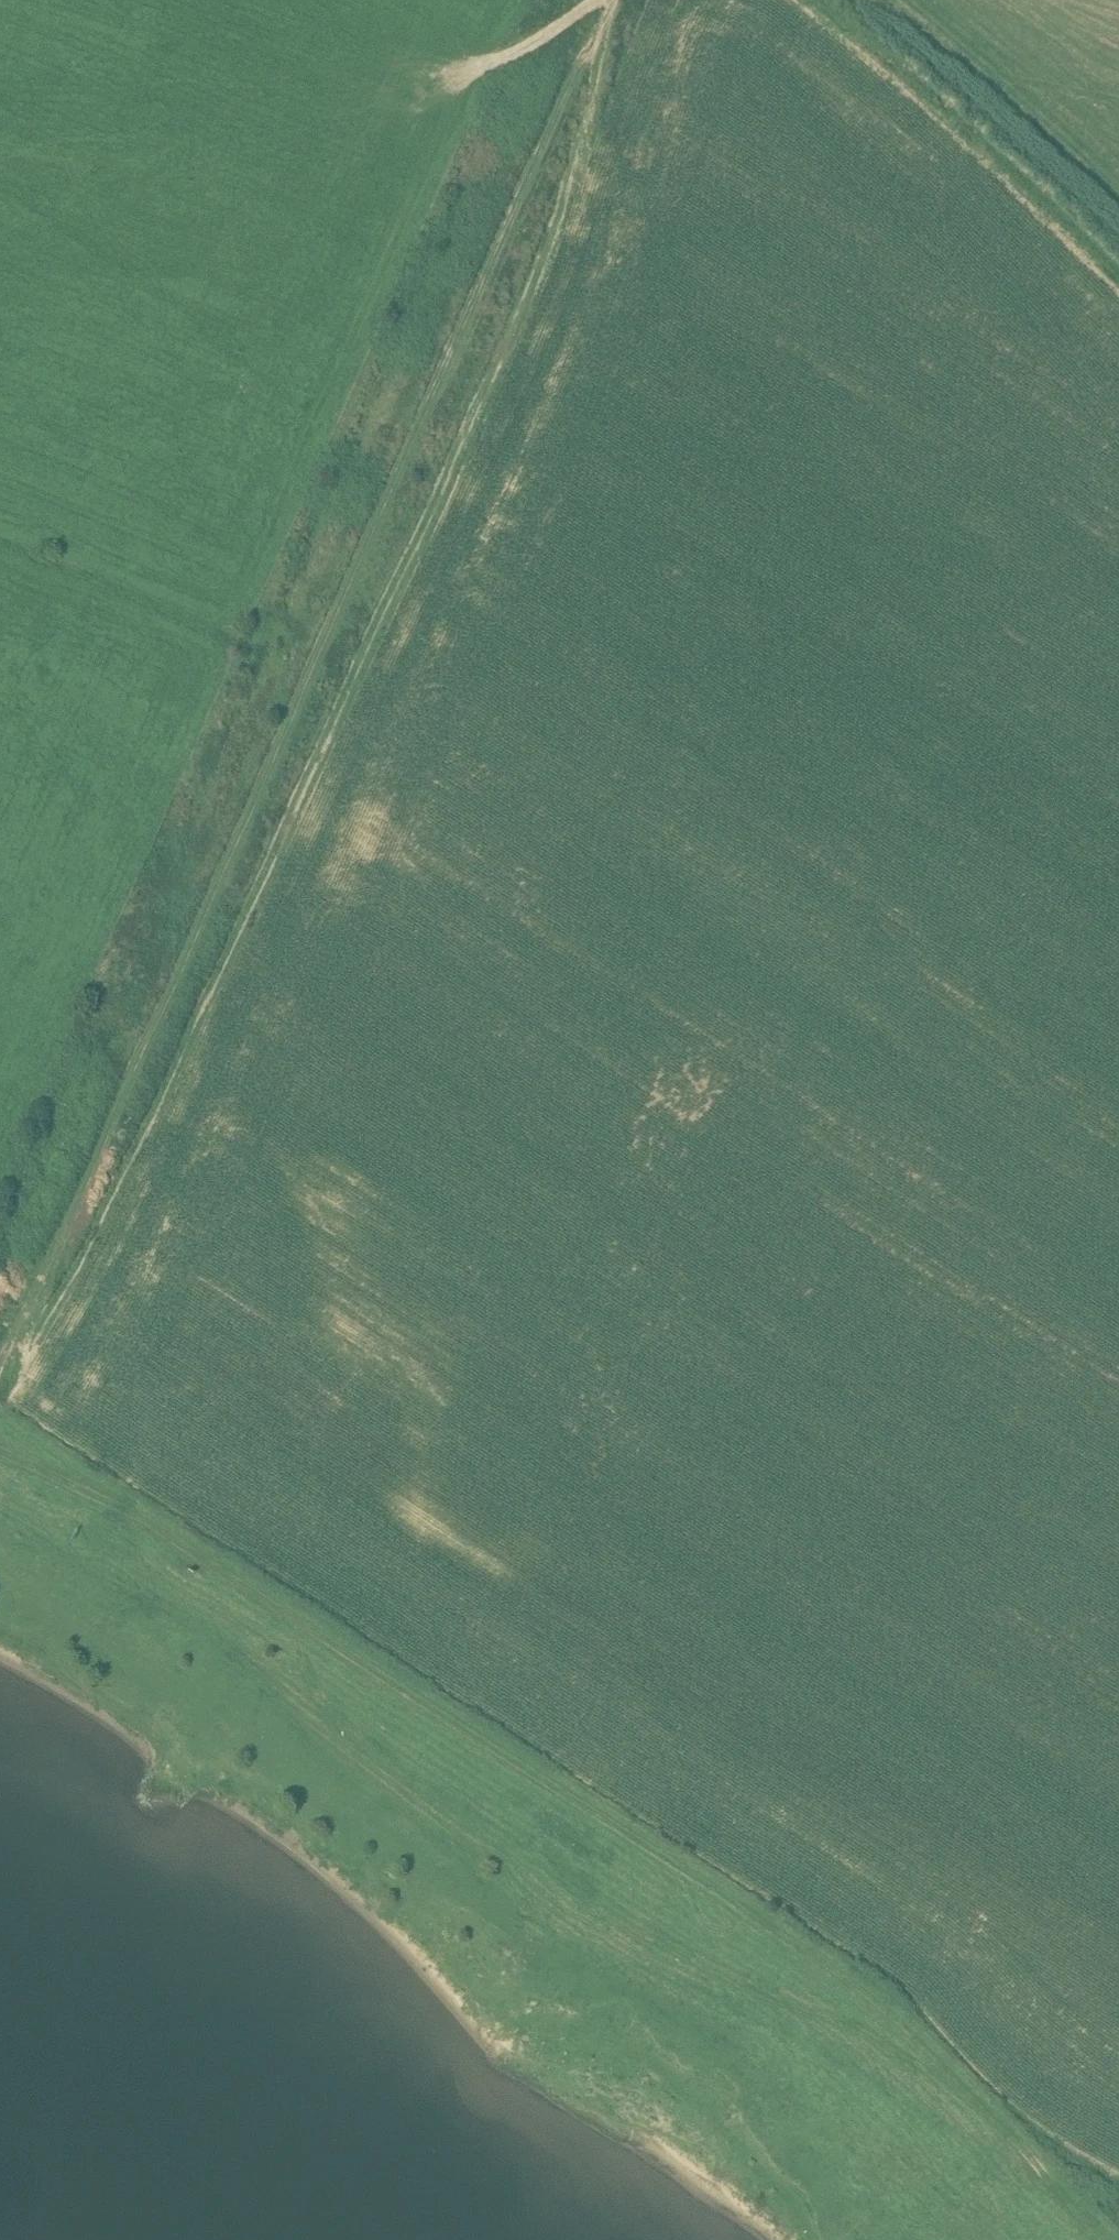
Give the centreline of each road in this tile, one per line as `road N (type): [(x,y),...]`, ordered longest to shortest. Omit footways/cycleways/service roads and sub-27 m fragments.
road 1 (track): [(611,0),(581,136)]

